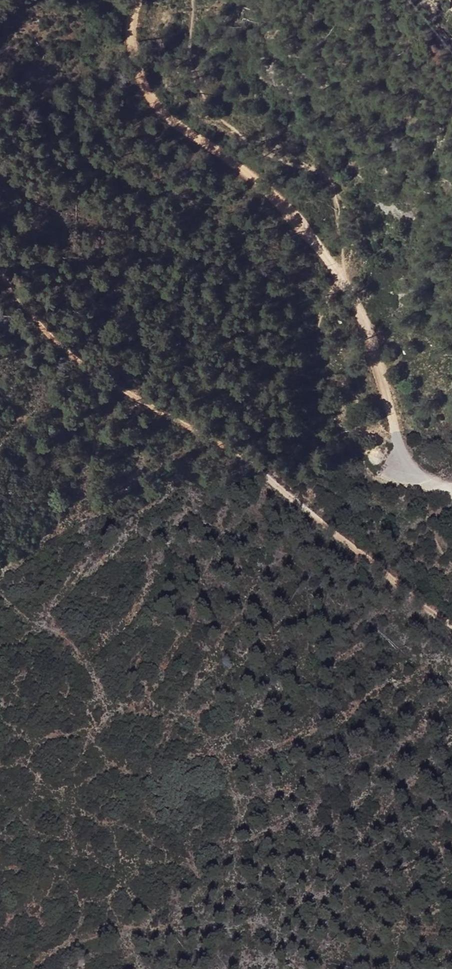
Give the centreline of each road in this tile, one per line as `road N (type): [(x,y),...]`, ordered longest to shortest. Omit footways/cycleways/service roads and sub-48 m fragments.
road 1 (track): [(451,493),(427,486),(401,456),(376,356),(329,259),(263,187),(146,95),(130,48),(136,0)]
road 2 (track): [(451,624),(414,604),(276,482),(108,387),(46,337),(0,268)]

